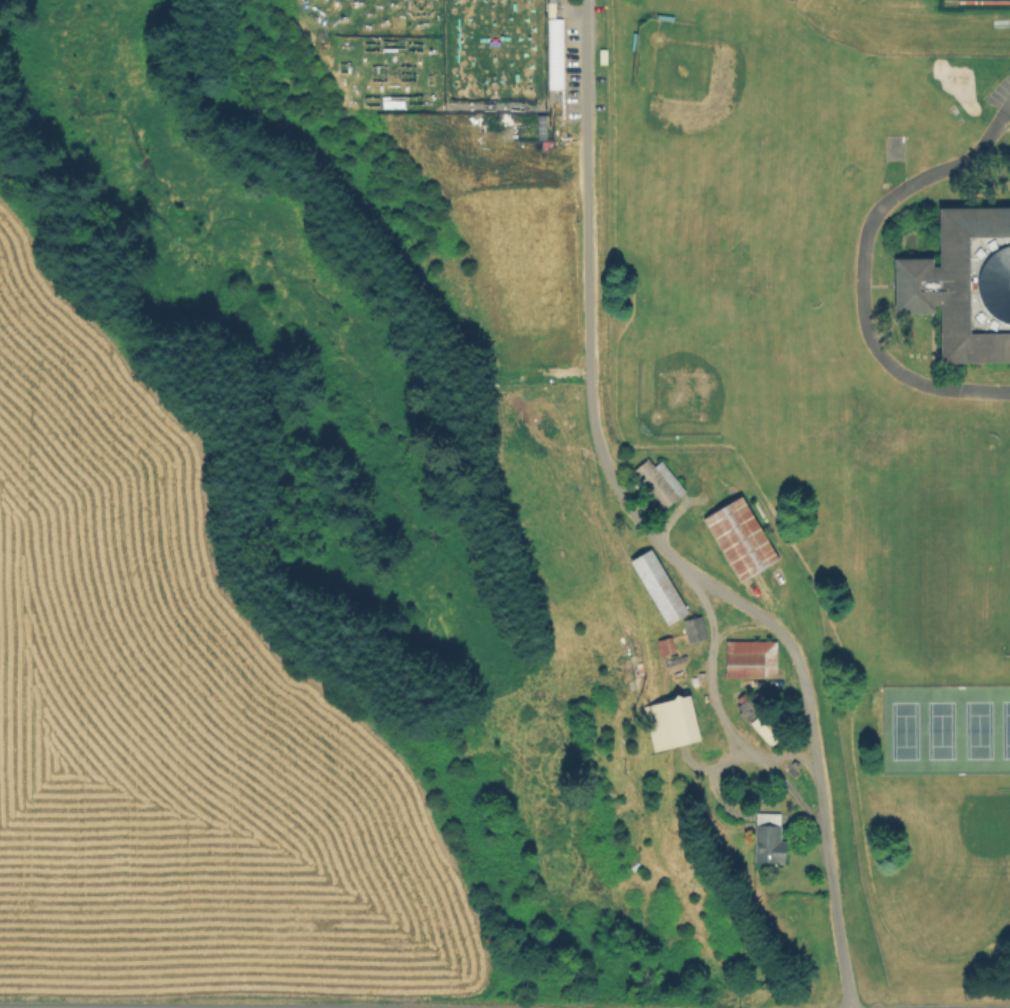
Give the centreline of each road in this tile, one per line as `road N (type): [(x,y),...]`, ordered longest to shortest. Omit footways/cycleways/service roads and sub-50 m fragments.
road 1 (residential): [(849,1007),(797,661),(779,633),(657,543),(610,478),(592,425),(585,0)]

